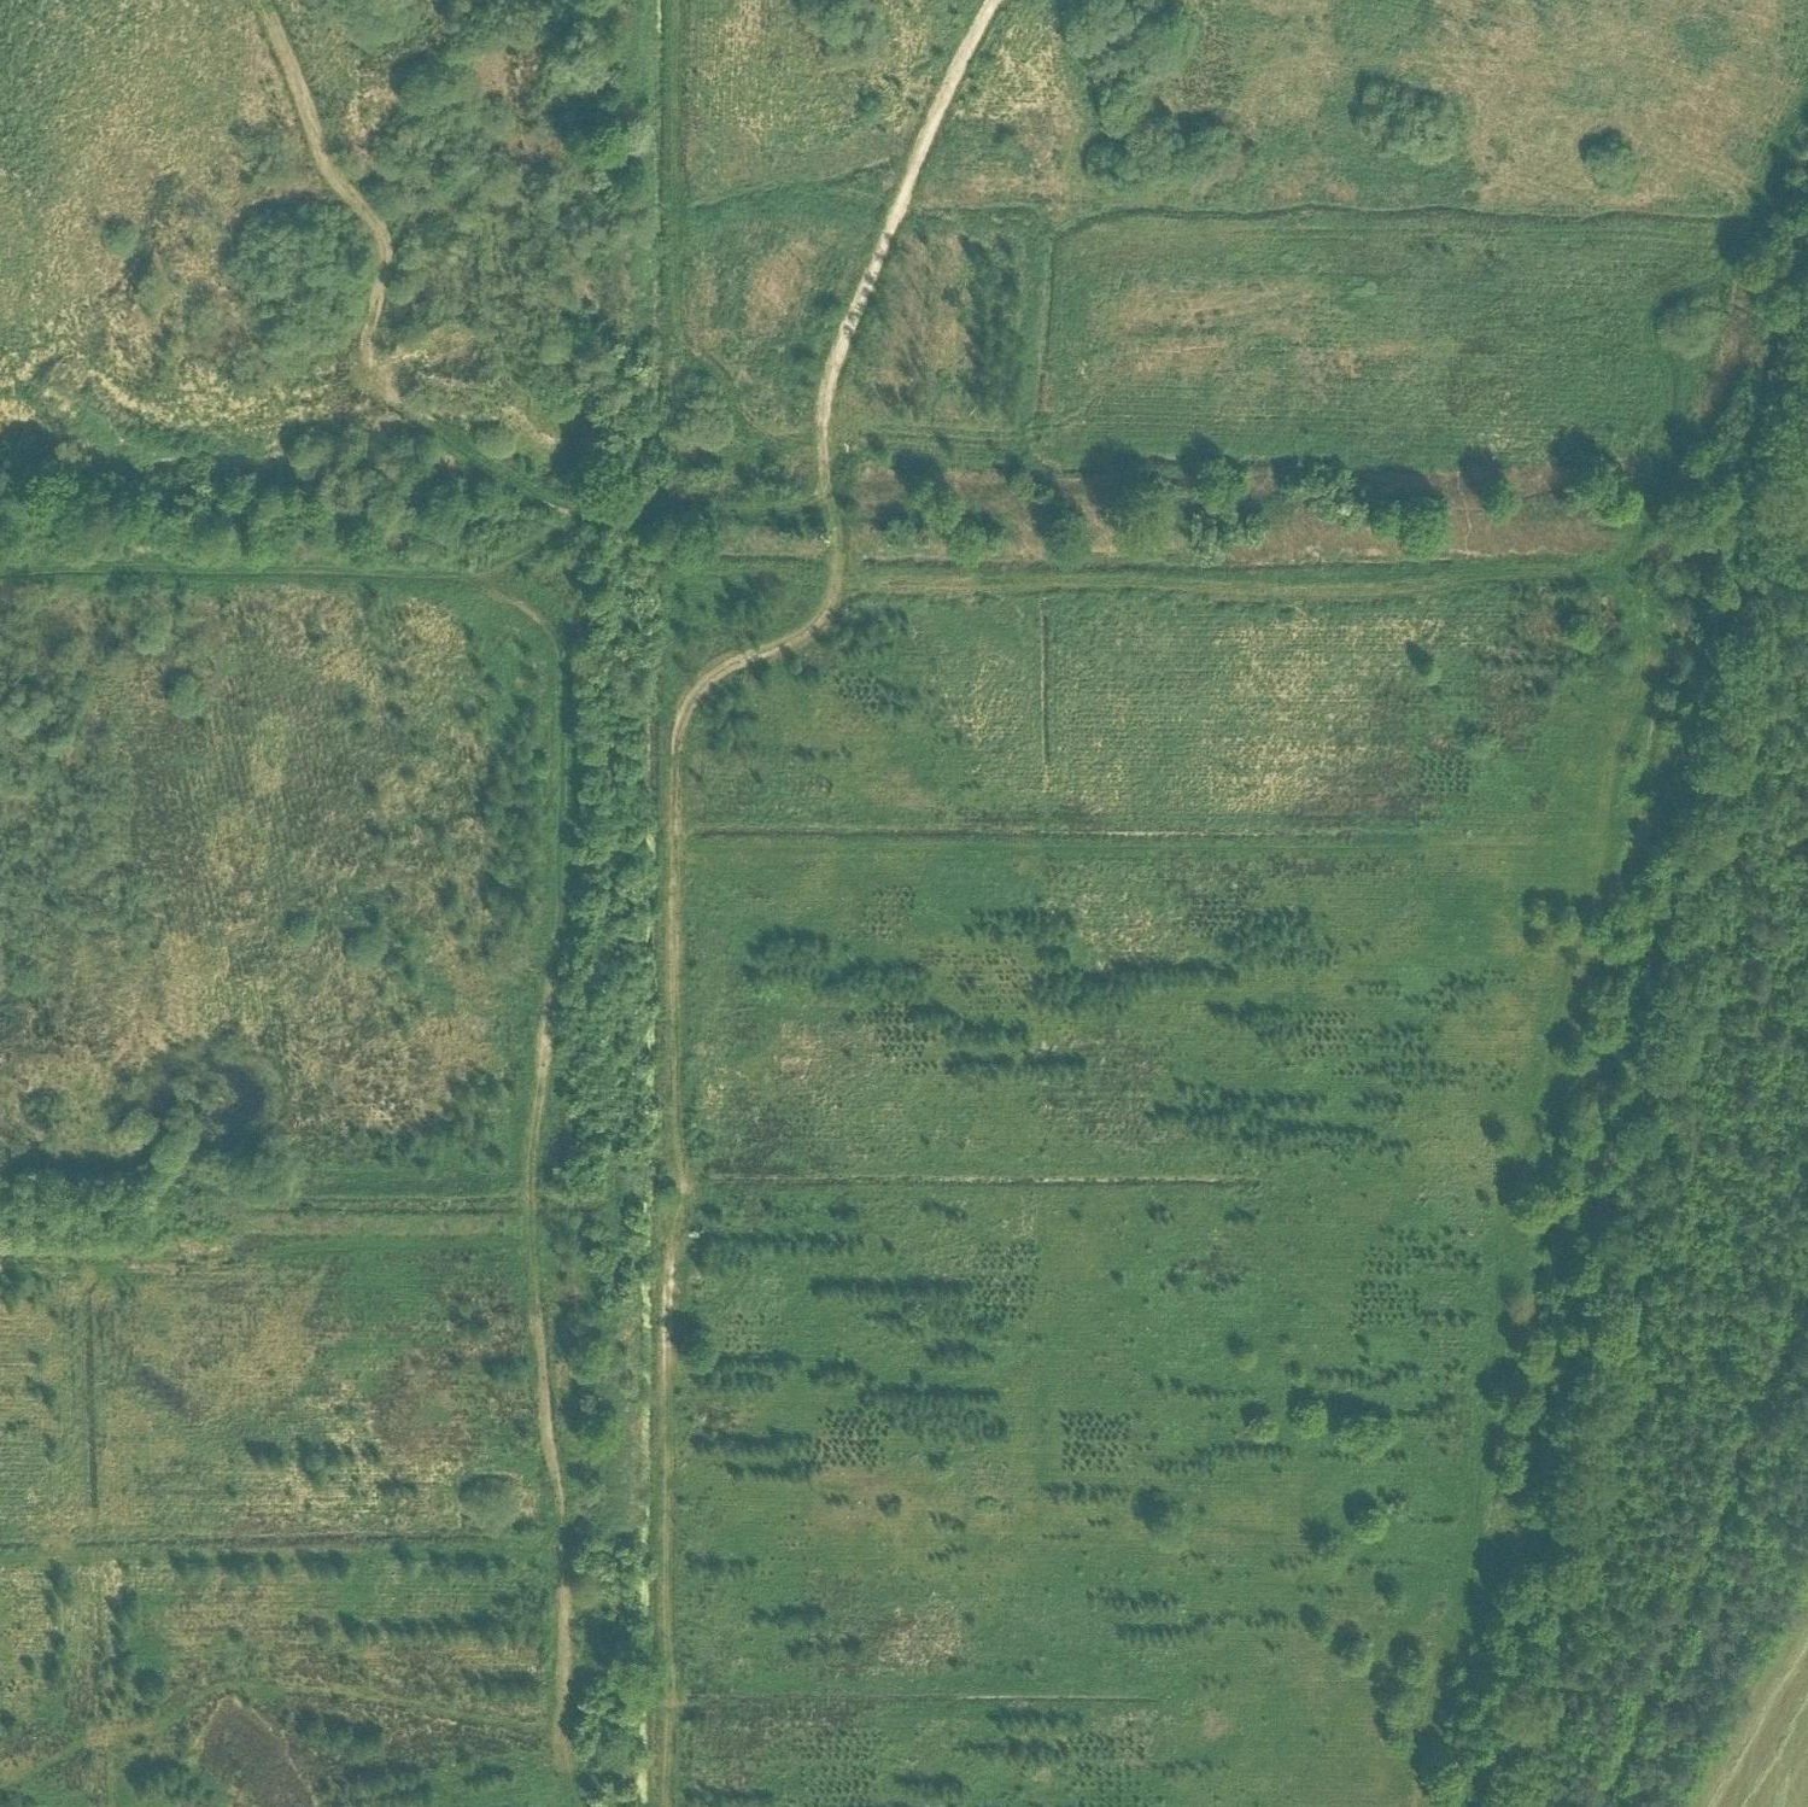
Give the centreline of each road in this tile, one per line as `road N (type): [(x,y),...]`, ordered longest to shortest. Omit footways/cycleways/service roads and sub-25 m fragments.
road 1 (track): [(670,1806),(668,1395),(693,1183),(678,1131),(679,727),(695,689),(743,658),(802,638),(833,609),(842,574),(821,421),(844,341),(995,0)]
road 2 (track): [(1430,1806),(1426,1762),(1443,1736),(1447,1694),(1471,1641),(1486,1552),(1497,1428),(1523,1285),(1521,1195),(1550,1109),(1621,791),(1644,517),(1687,391),(1684,358),(1659,313),(1674,299),(1733,285),(1769,177),(1807,103)]
road 3 (track): [(674,0),(668,358),(694,359),(722,380),(730,425),(757,443),(824,441),(904,461),(986,464),(1017,455),(1032,413),(1043,244),(1020,220),(952,223),(732,201)]
road 4 (track): [(492,576),(560,638),(571,770),(561,945),(529,1196),(545,1425),(572,1522),(566,1734),(584,1806)]
road 5 (track): [(830,483),(791,507),(579,520),(492,576),(187,565),(0,576)]
road 6 (track): [(842,574),(1644,566)]
road 7 (track): [(579,520),(430,421),(366,363),(387,234),(337,178),(316,93),(268,0)]
road 8 (track): [(1807,1305),(1606,1806)]

